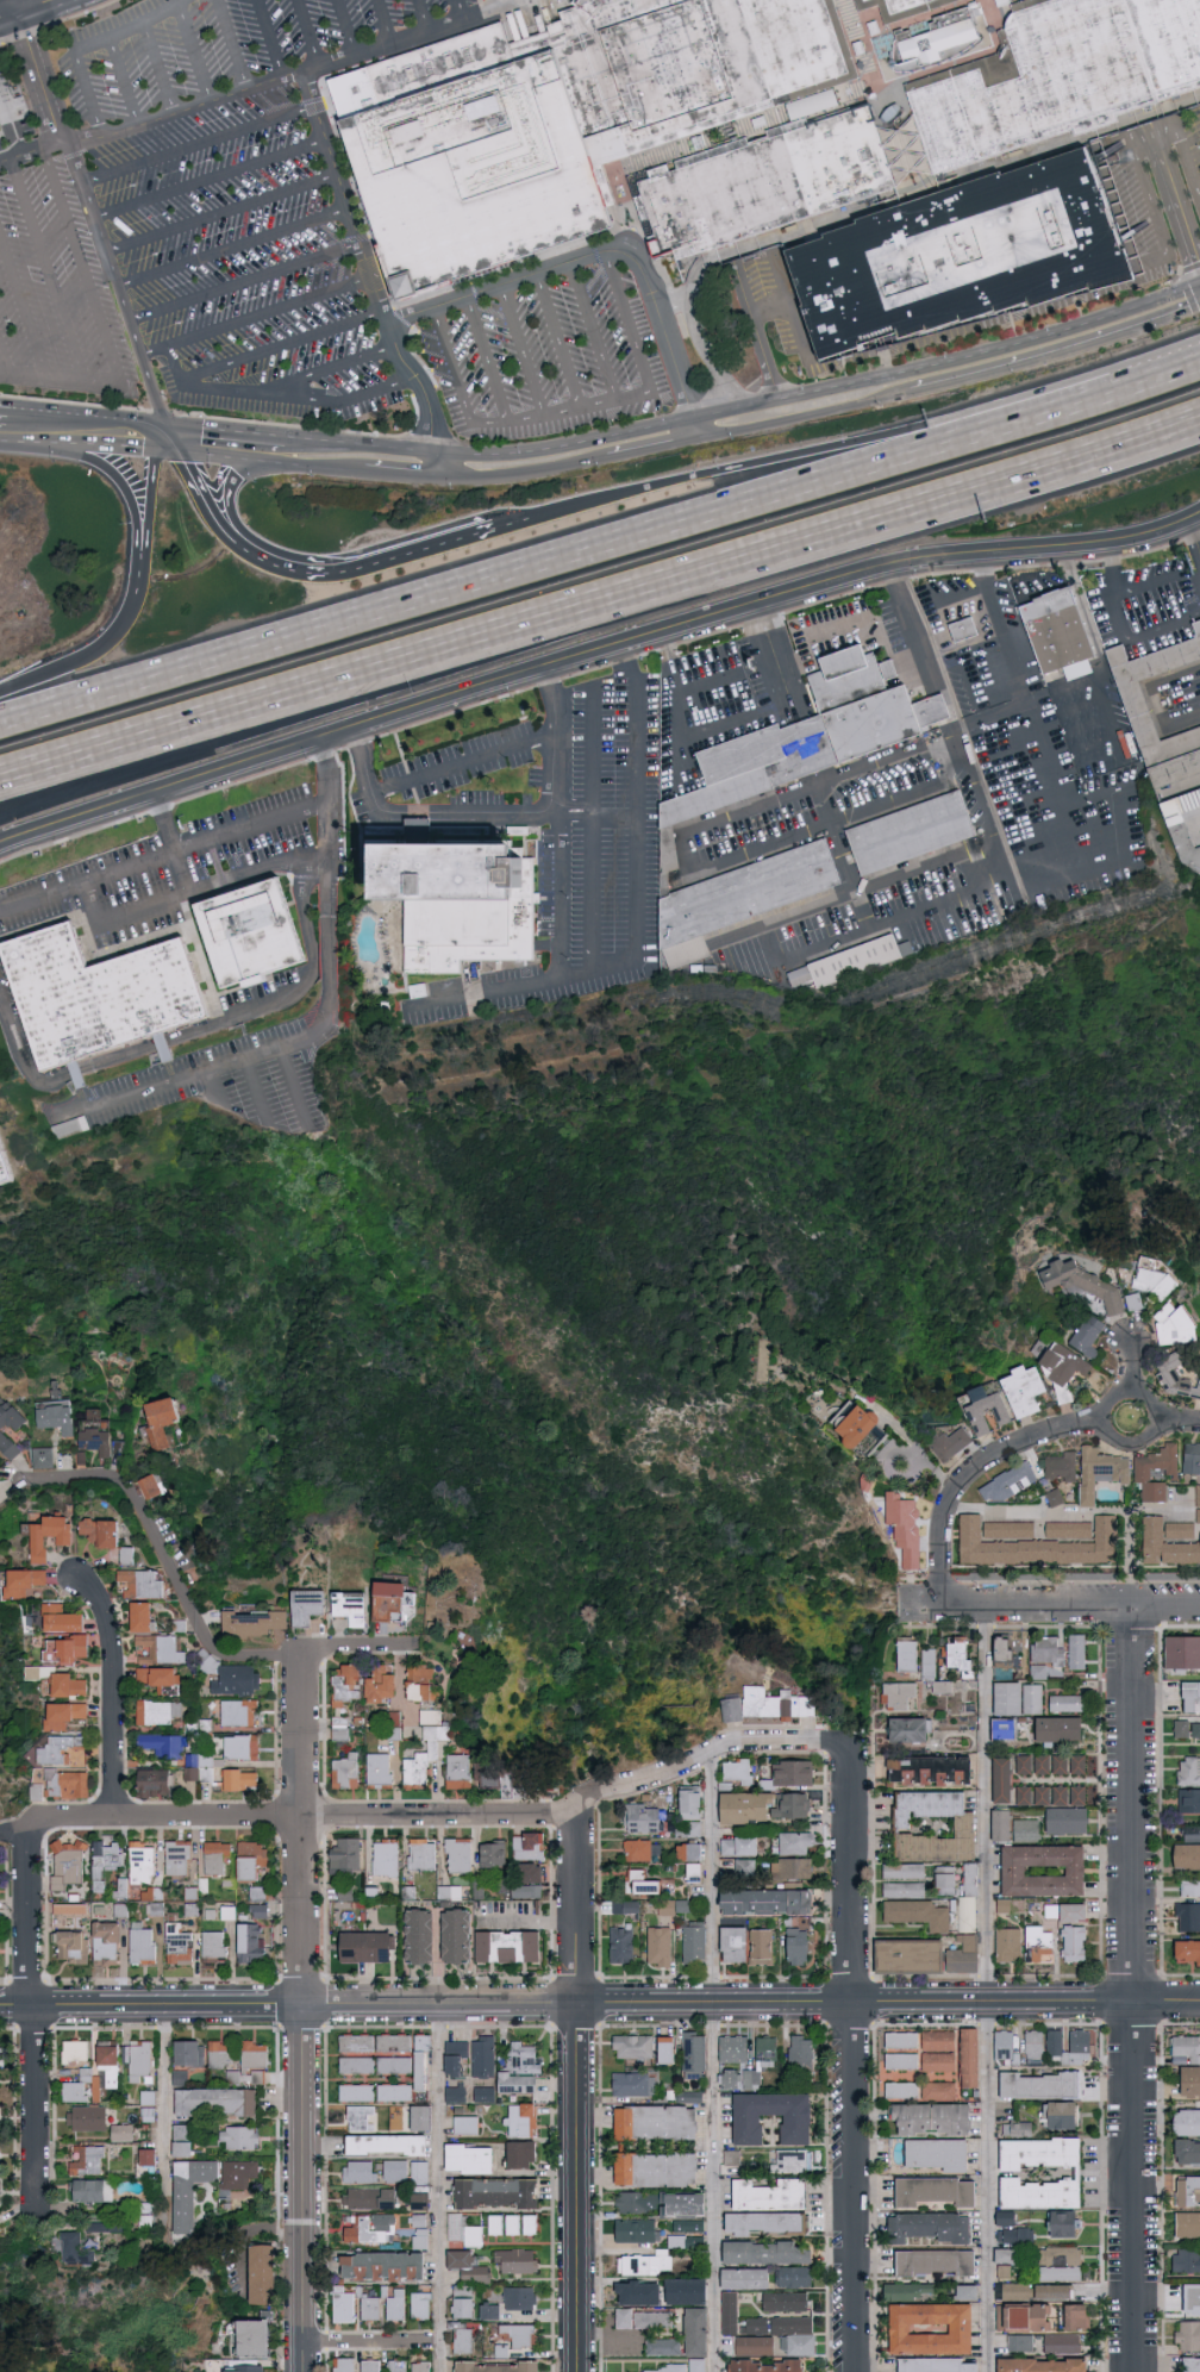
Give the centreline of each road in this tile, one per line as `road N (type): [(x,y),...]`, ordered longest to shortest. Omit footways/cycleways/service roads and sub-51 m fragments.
road 1 (tertiary): [(0,850),(48,826),(885,569),(1146,538),(1199,515)]
road 2 (tertiary): [(1199,2006),(0,2010)]
road 3 (motorway): [(1120,386),(0,723)]
road 4 (motorway): [(237,710),(1199,414)]
road 5 (tertiary): [(1199,284),(974,355),(742,408),(502,455),(435,450)]
road 6 (residential): [(1134,2371),(1135,1605)]
road 7 (residential): [(856,2371),(852,1741)]
road 8 (motorway): [(1120,386),(537,518)]
road 9 (residential): [(35,1831),(115,1823),(577,1816)]
road 10 (residential): [(12,1486),(115,1480),(135,1492),(207,1637),(223,1652),(305,1649)]
road 11 (residential): [(38,2202),(35,1831)]
road 12 (residential): [(307,2371),(306,2008)]
road 13 (residential): [(582,2371),(581,2008)]
road 14 (residential): [(306,2008),(305,1649)]
road 15 (motorway): [(165,437),(136,607),(112,643),(0,694)]
road 16 (tertiary): [(912,393),(1199,307)]
road 17 (residential): [(577,1816),(613,1791),(777,1735),(852,1741)]
road 18 (residential): [(936,1603),(948,1496),(969,1469),(1042,1431),(1101,1419)]
road 19 (residential): [(936,1603),(1199,1606)]
road 20 (motorway): [(0,818),(237,710)]
road 21 (residential): [(115,1823),(115,1658),(108,1622),(79,1579)]
road 22 (motorway): [(494,529),(348,569),(305,572),(254,553)]
road 23 (motorway): [(0,779),(237,710)]
road 24 (motorway): [(27,427),(106,468),(130,493),(139,524),(136,607)]
road 25 (tertiary): [(693,437),(912,393)]
road 26 (residential): [(581,2008),(577,1816)]
road 27 (tertiary): [(435,475),(607,457)]
road 28 (tertiary): [(435,450),(296,441),(267,449)]
road 29 (residential): [(1129,1390),(1108,1398),(1101,1419),(1111,1437),(1130,1444),(1148,1436),(1156,1417),(1149,1398),(1129,1390)]
road 30 (secondary): [(165,437),(7,426)]
road 31 (motorway): [(254,553),(220,522),(165,437)]
road 32 (residential): [(307,2336),(445,2337)]
road 33 (motorway): [(254,553),(235,511),(238,480),(281,456)]
road 34 (residential): [(305,1649),(429,1646)]

